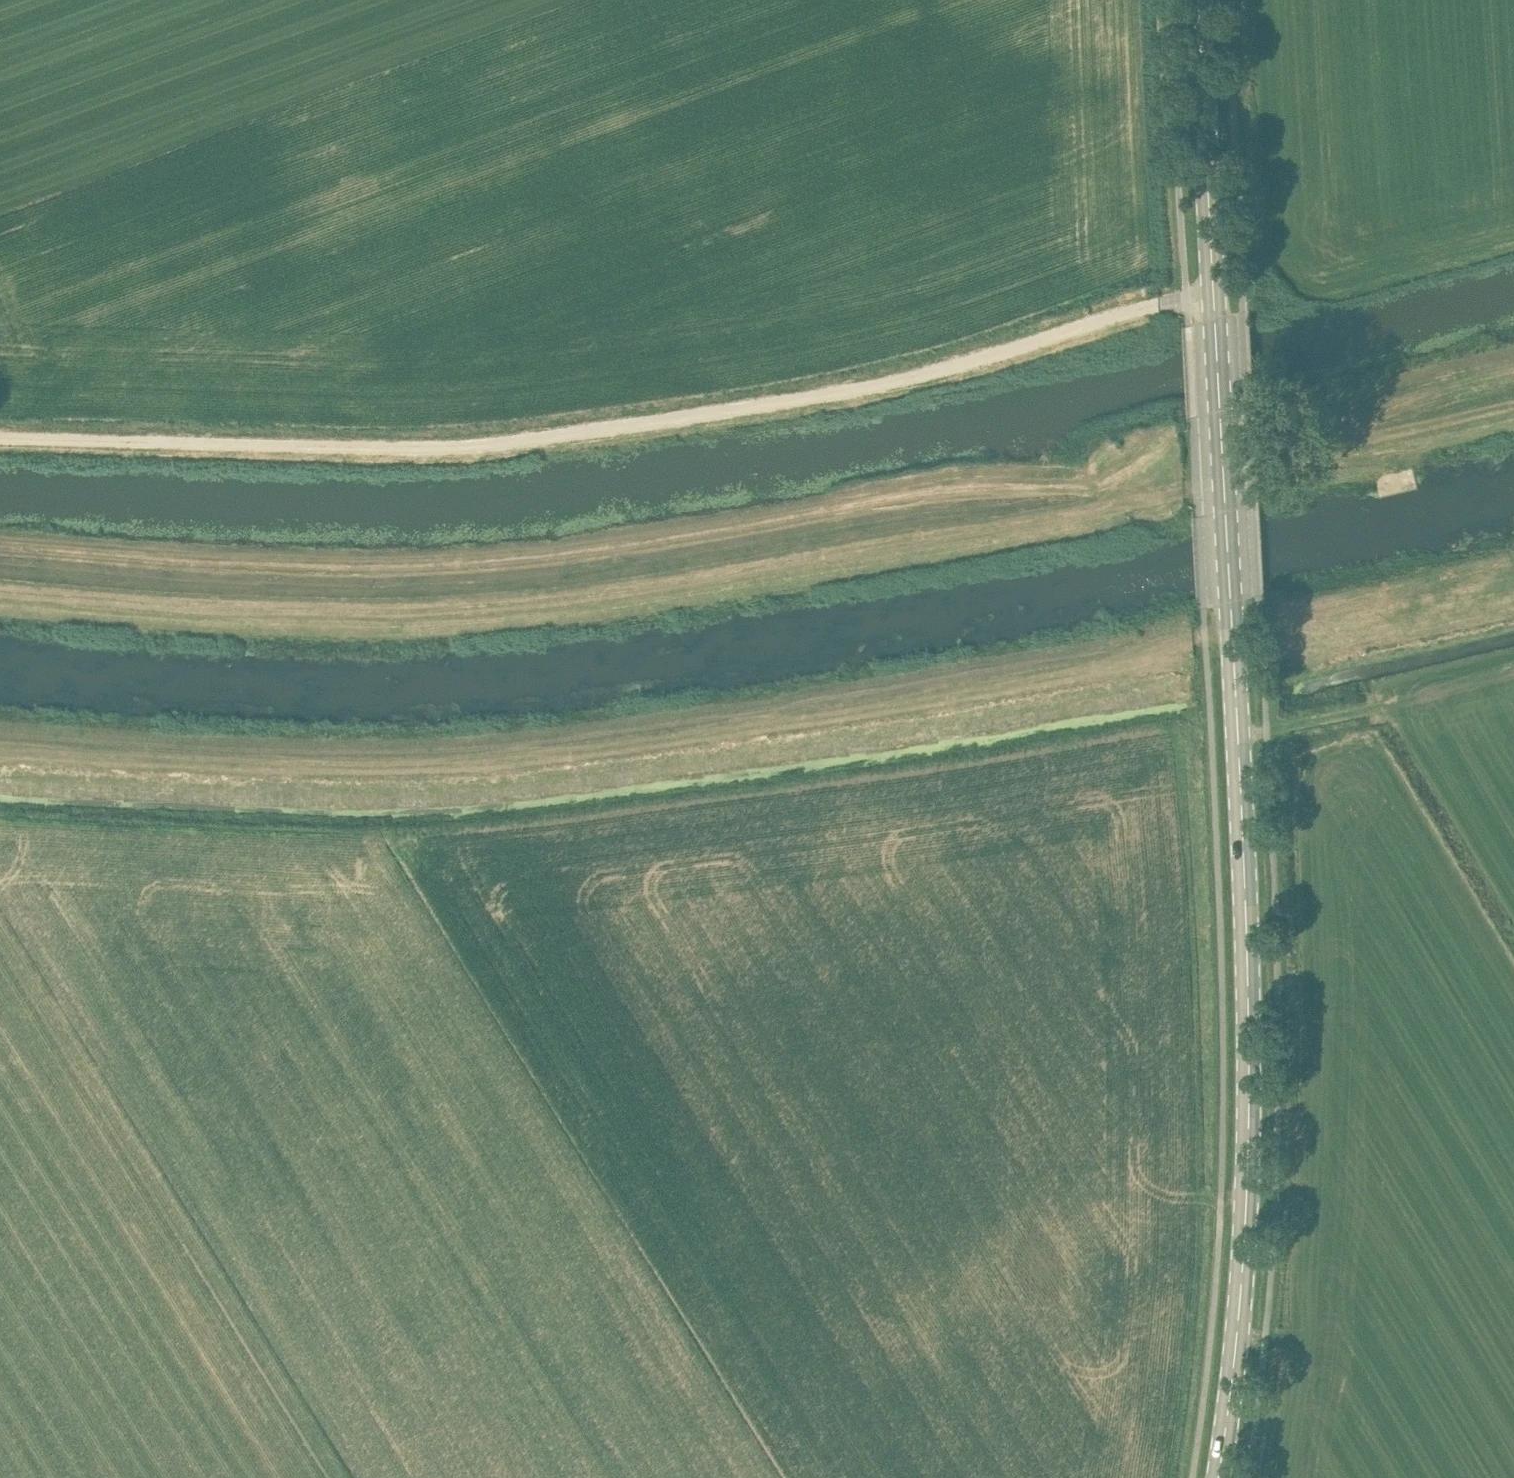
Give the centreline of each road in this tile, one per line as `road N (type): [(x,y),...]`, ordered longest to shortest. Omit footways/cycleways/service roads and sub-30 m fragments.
road 1 (track): [(0,746),(486,768),(1076,669),(1513,576)]
road 2 (secondary): [(1217,1477),(1245,1246),(1248,1105),(1200,0)]
road 3 (track): [(1223,461),(1194,464),(1180,488),(1011,520),(480,583),(0,566)]
road 4 (track): [(1213,282),(836,394),(627,427),(431,451),(0,434)]
road 5 (track): [(1223,461),(1251,460),(1281,475),(1343,457),(1404,412),(1513,379)]

